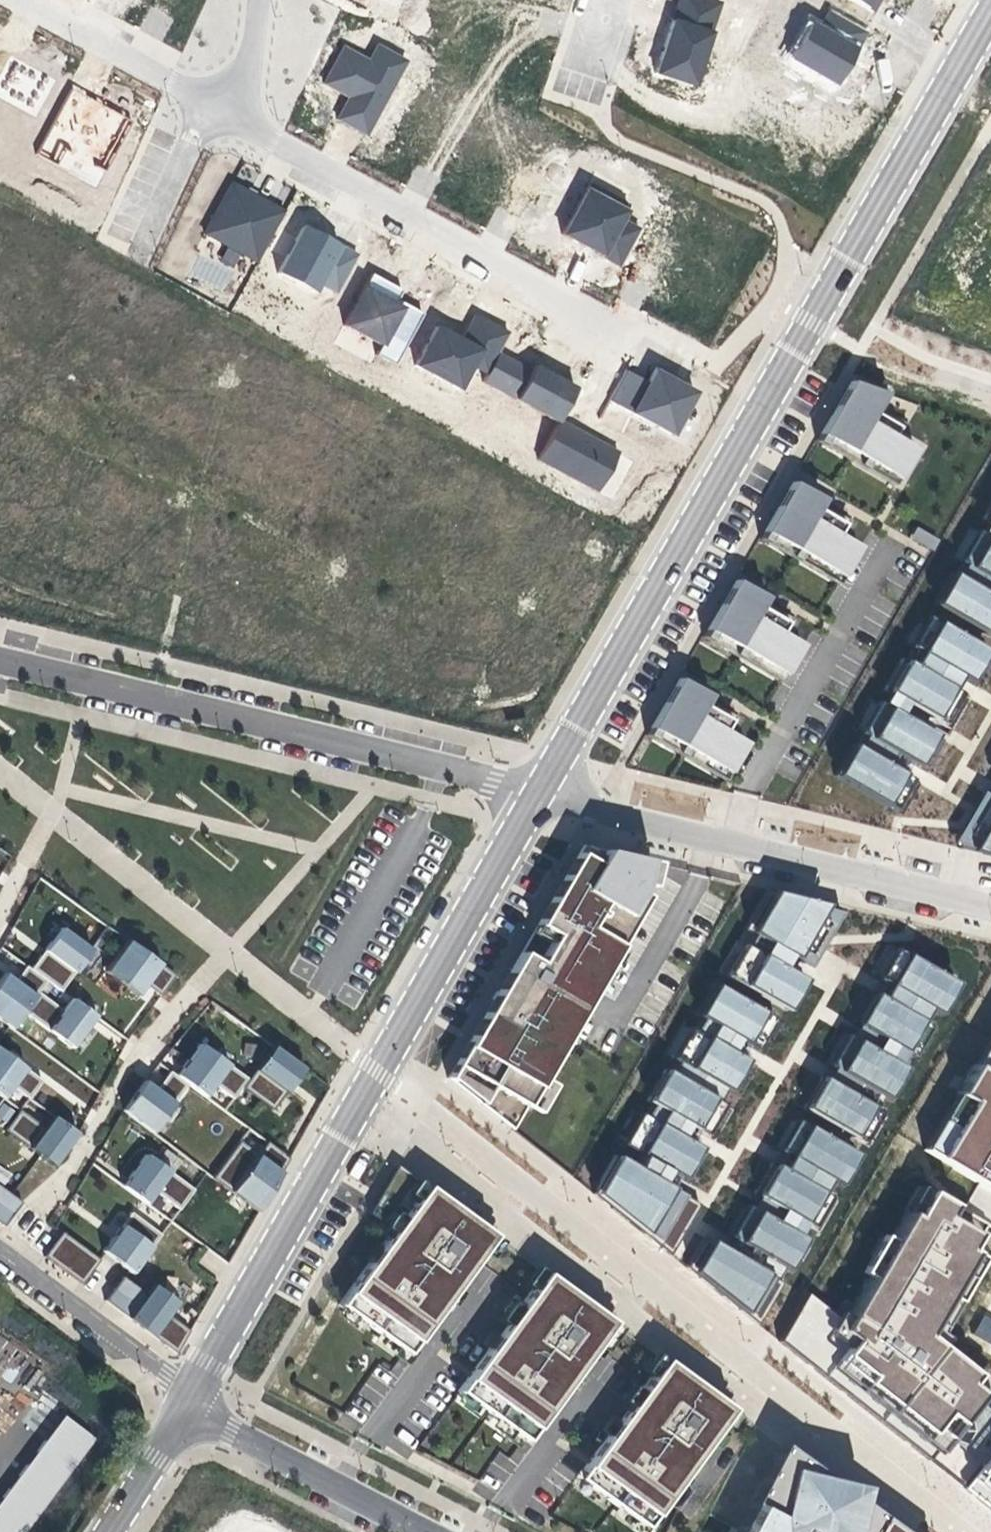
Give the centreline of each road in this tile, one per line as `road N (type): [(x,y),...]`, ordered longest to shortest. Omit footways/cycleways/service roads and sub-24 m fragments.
road 1 (tertiary): [(990,4),(537,794)]
road 2 (tertiary): [(537,794),(191,1402)]
road 3 (residential): [(0,662),(537,794)]
road 4 (residential): [(537,794),(990,912)]
road 5 (residential): [(590,309),(218,106)]
road 6 (residential): [(0,457),(141,258),(218,106)]
road 7 (residential): [(184,995),(148,1050),(132,1056),(52,1187),(0,1246)]
road 8 (tertiary): [(191,1402),(423,1531)]
road 9 (residential): [(0,1249),(191,1402)]
road 10 (residential): [(218,106),(26,0)]
road 11 (tertiary): [(191,1402),(108,1531)]

